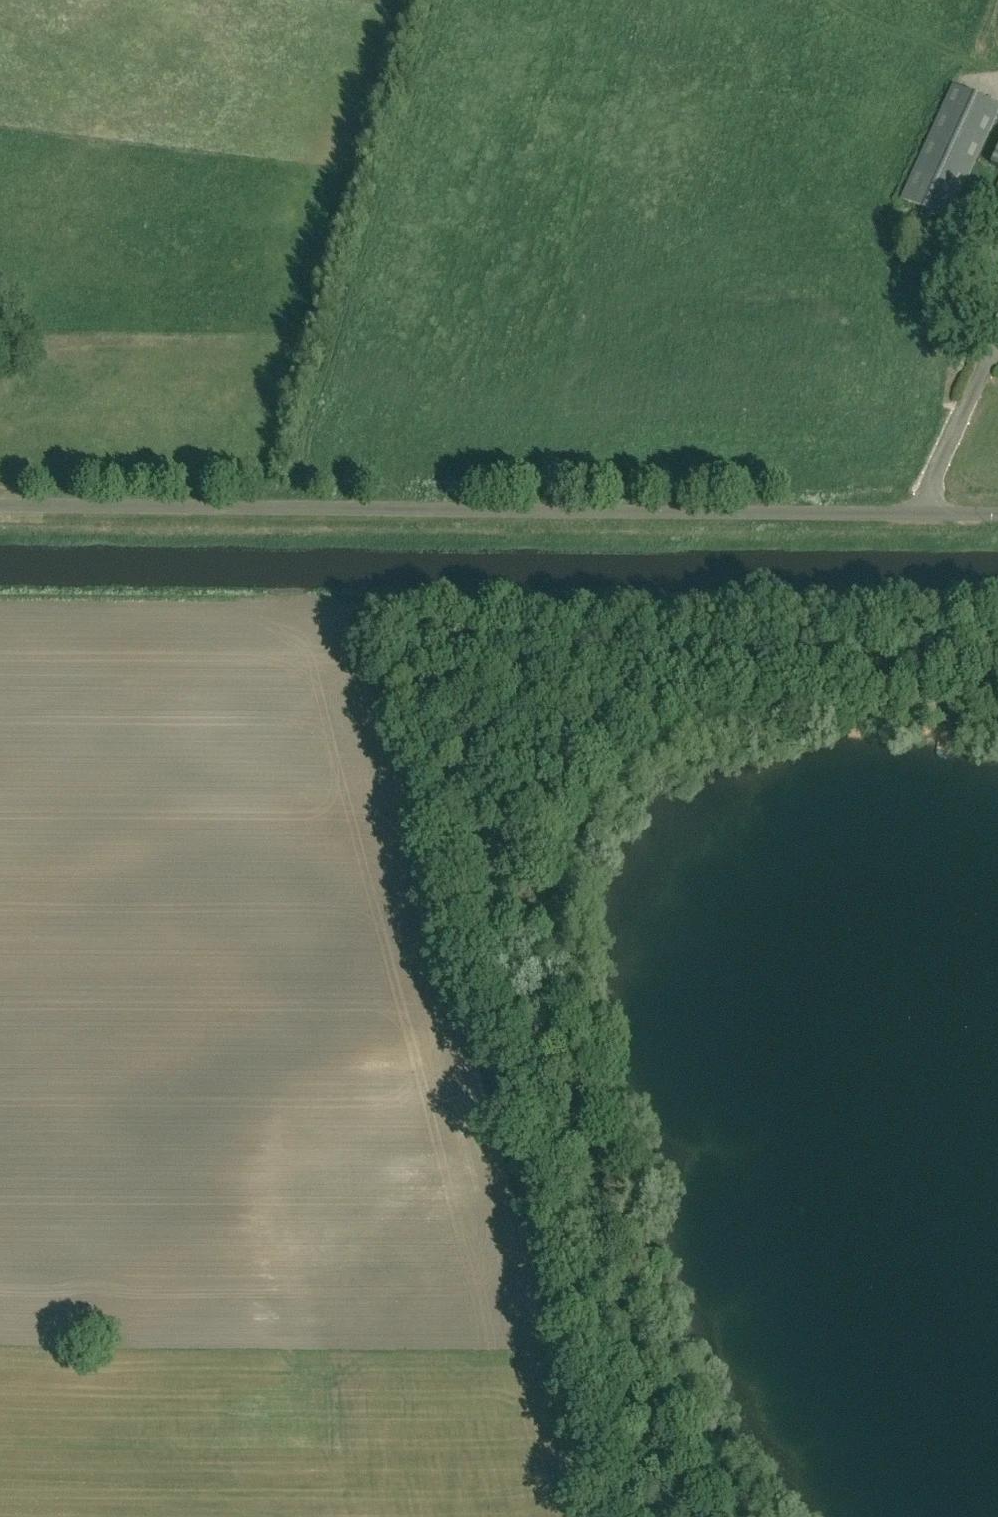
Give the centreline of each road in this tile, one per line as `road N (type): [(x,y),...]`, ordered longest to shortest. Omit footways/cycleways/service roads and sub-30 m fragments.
road 1 (unclassified): [(0,506),(997,515)]

